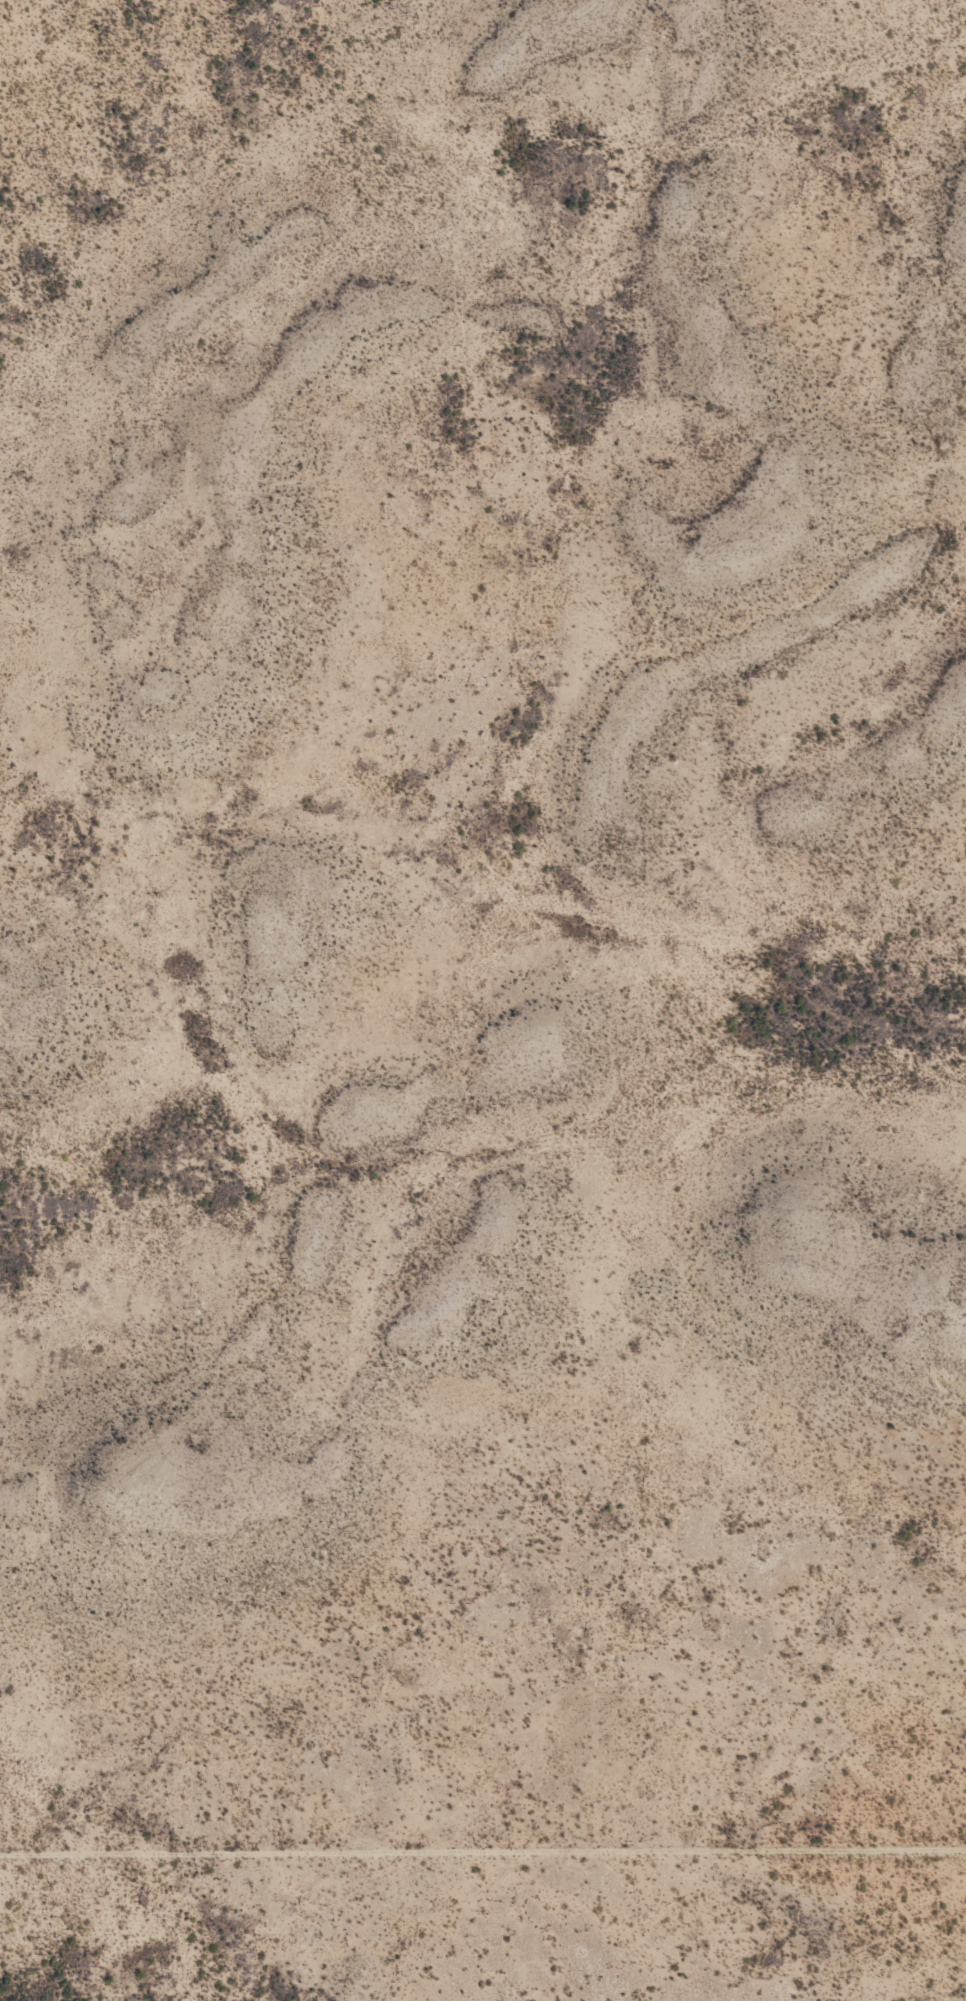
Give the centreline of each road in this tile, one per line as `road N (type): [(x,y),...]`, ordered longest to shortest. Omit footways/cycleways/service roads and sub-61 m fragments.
road 1 (track): [(965,1773),(112,1780),(0,1791)]

